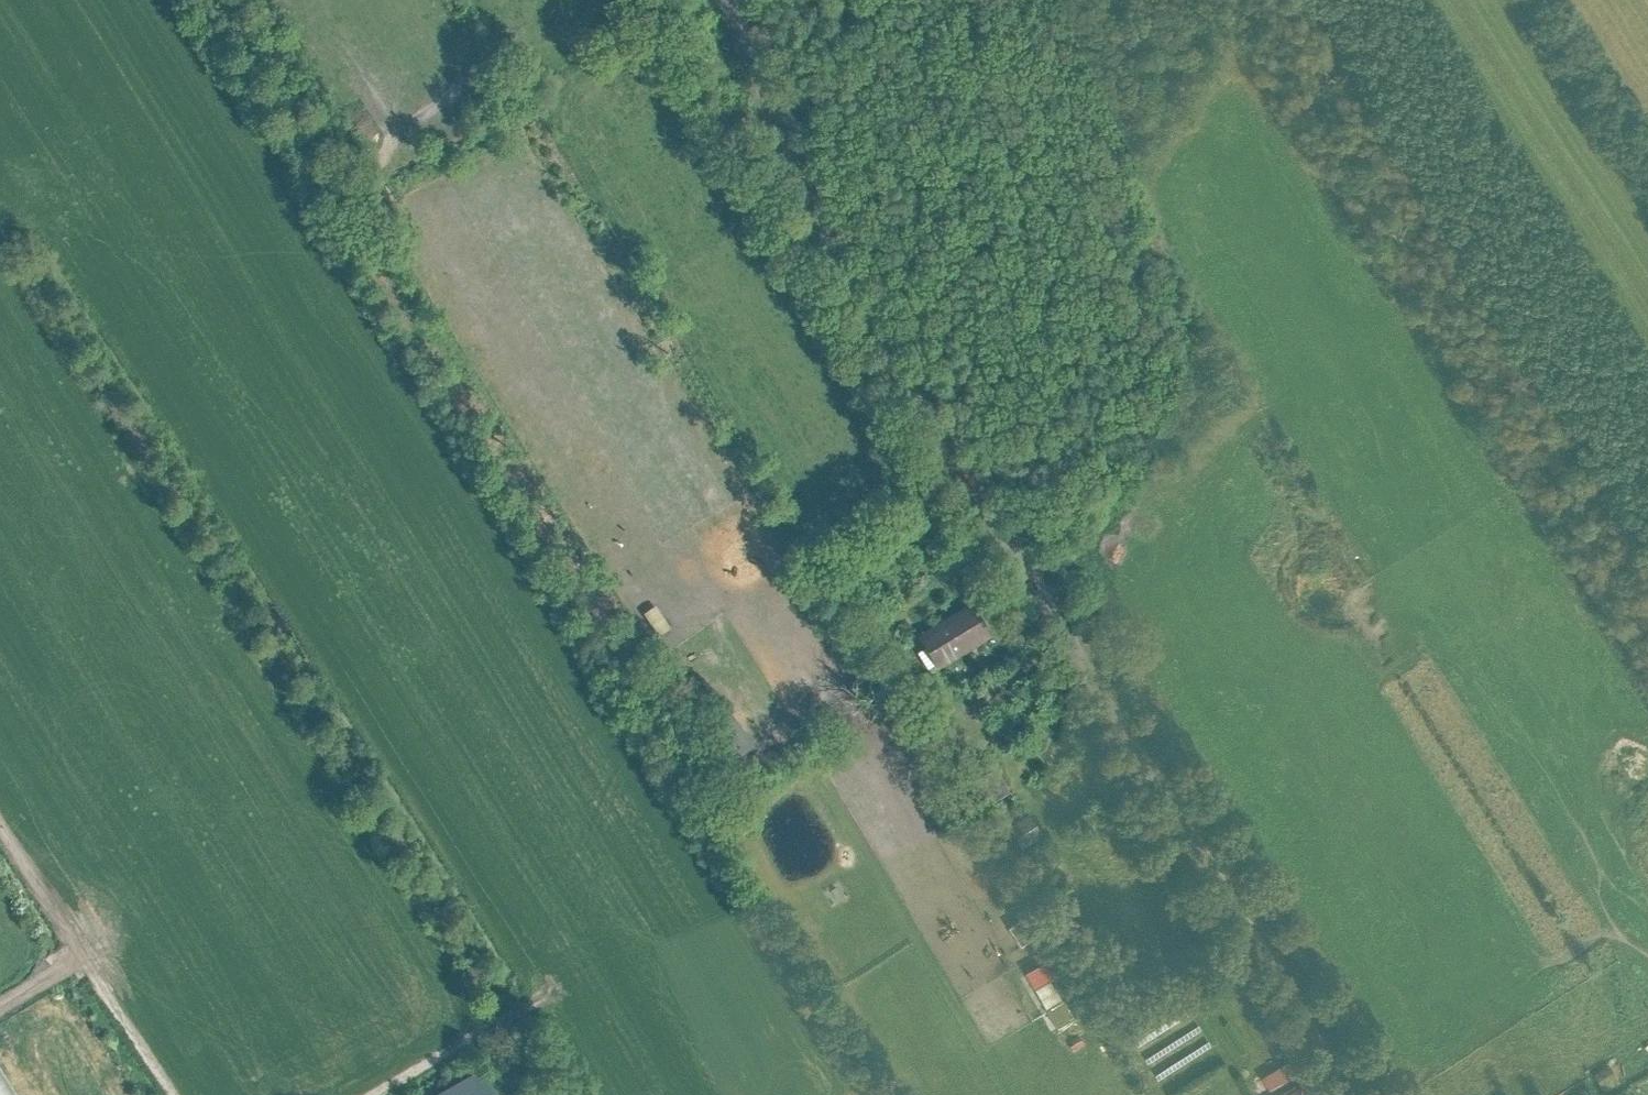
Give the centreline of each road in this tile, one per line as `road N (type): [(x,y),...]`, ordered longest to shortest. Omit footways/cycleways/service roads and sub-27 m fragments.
road 1 (tertiary): [(1343,1094),(871,316),(787,153),(732,0)]
road 2 (track): [(172,1094),(0,828)]

